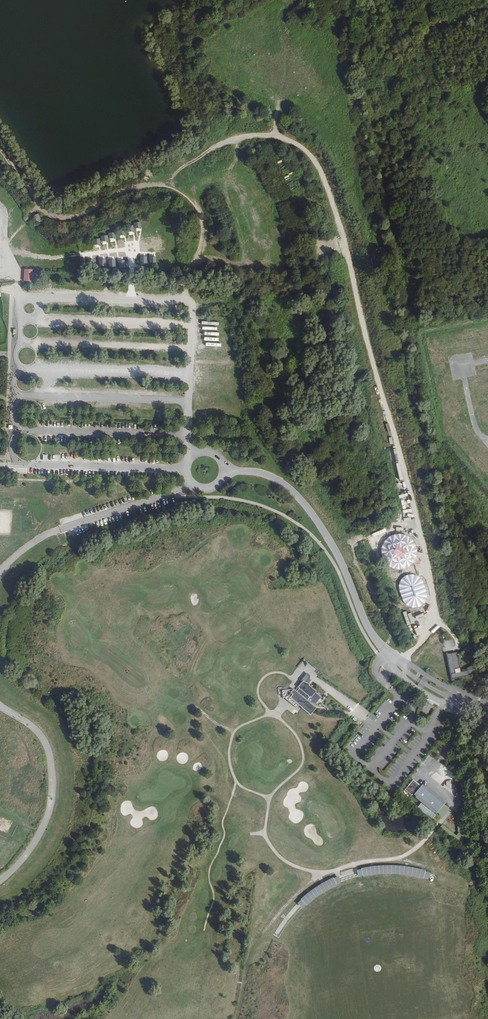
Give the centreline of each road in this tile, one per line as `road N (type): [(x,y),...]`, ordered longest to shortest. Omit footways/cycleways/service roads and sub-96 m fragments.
road 1 (track): [(246,138),(303,148),(330,181),(435,579),(482,701)]

